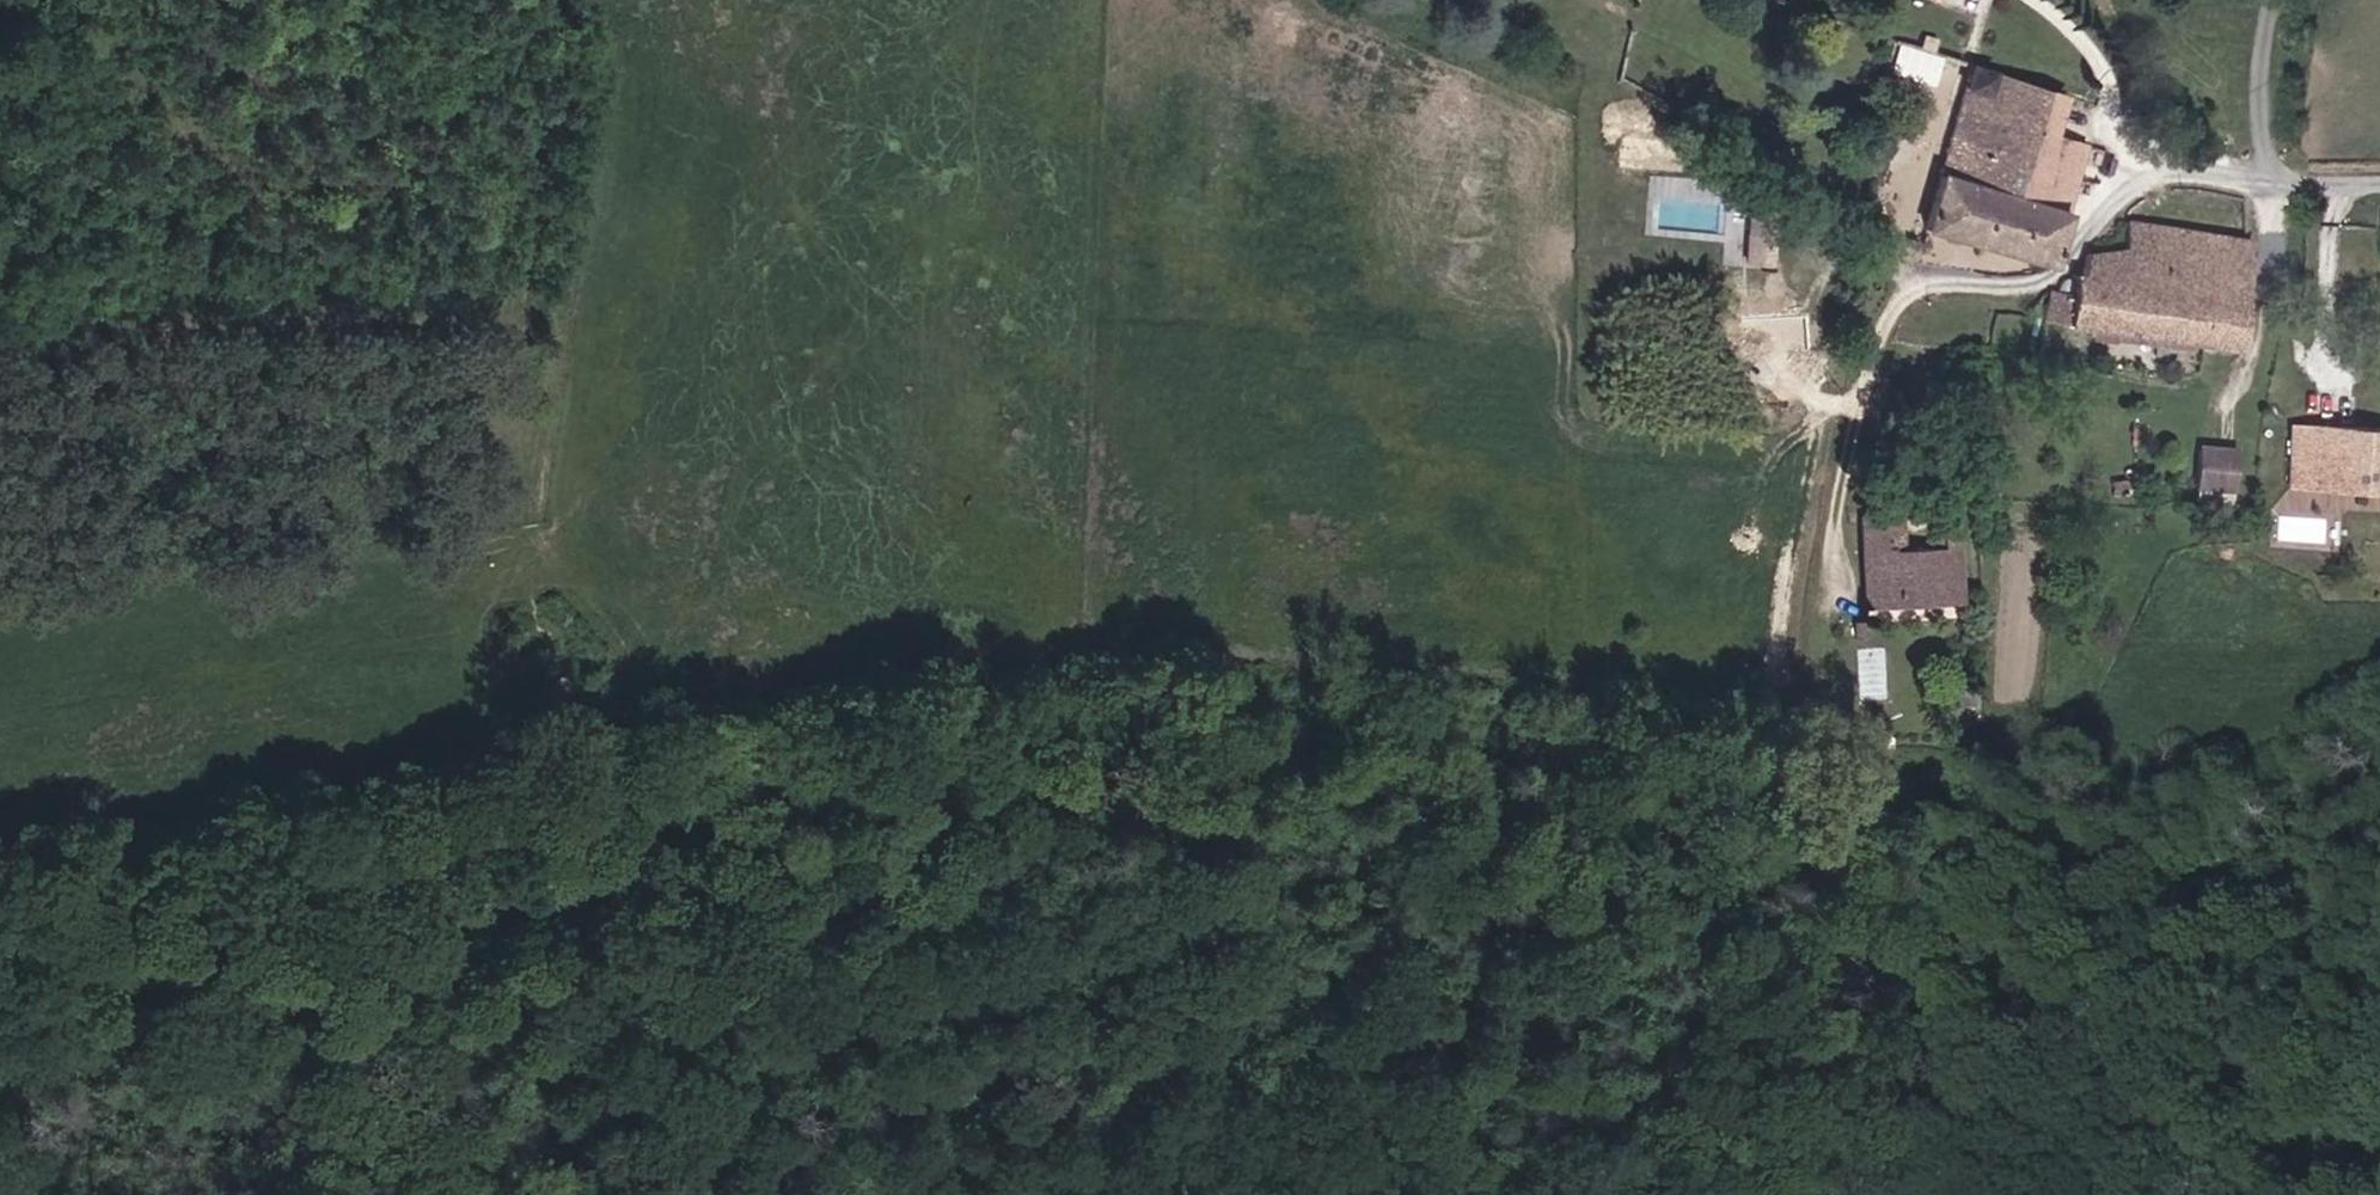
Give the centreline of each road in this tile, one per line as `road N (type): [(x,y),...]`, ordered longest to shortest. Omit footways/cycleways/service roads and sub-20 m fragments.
road 1 (residential): [(2379,187),(2282,189),(2177,172),(2114,214),(2062,279),(1920,295),(1884,344),(1857,437),(1832,605)]

